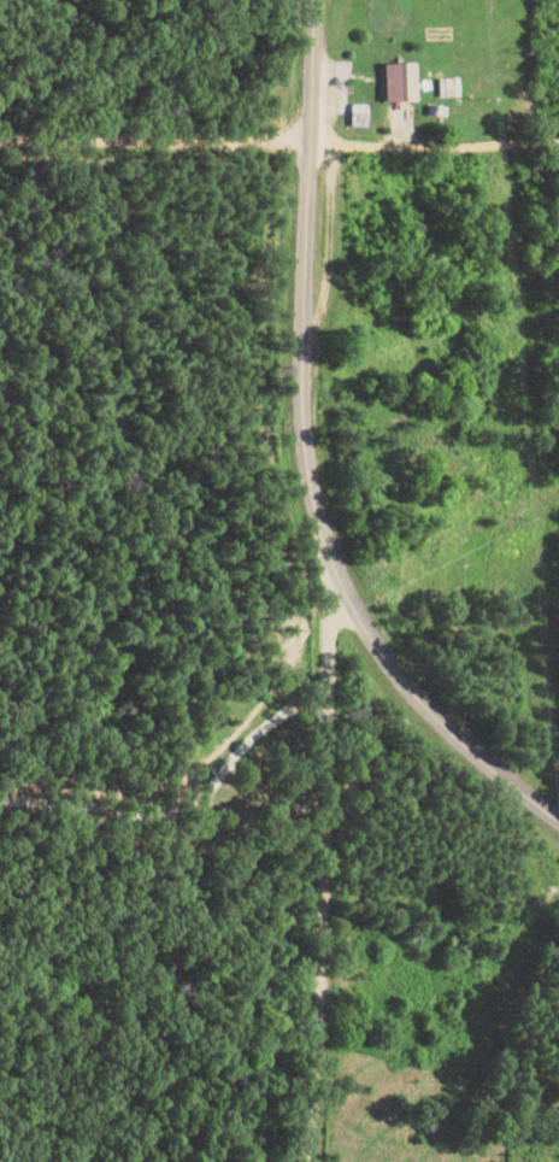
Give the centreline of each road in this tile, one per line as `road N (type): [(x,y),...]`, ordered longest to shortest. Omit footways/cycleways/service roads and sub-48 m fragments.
road 1 (tertiary): [(370,630),(339,582),(325,541),(306,423),(314,0)]
road 2 (residential): [(311,1161),(324,1062),(330,659),(370,630)]
road 3 (residential): [(311,136),(0,136)]
road 4 (residential): [(558,135),(311,136)]
road 5 (tertiary): [(558,781),(370,630)]

